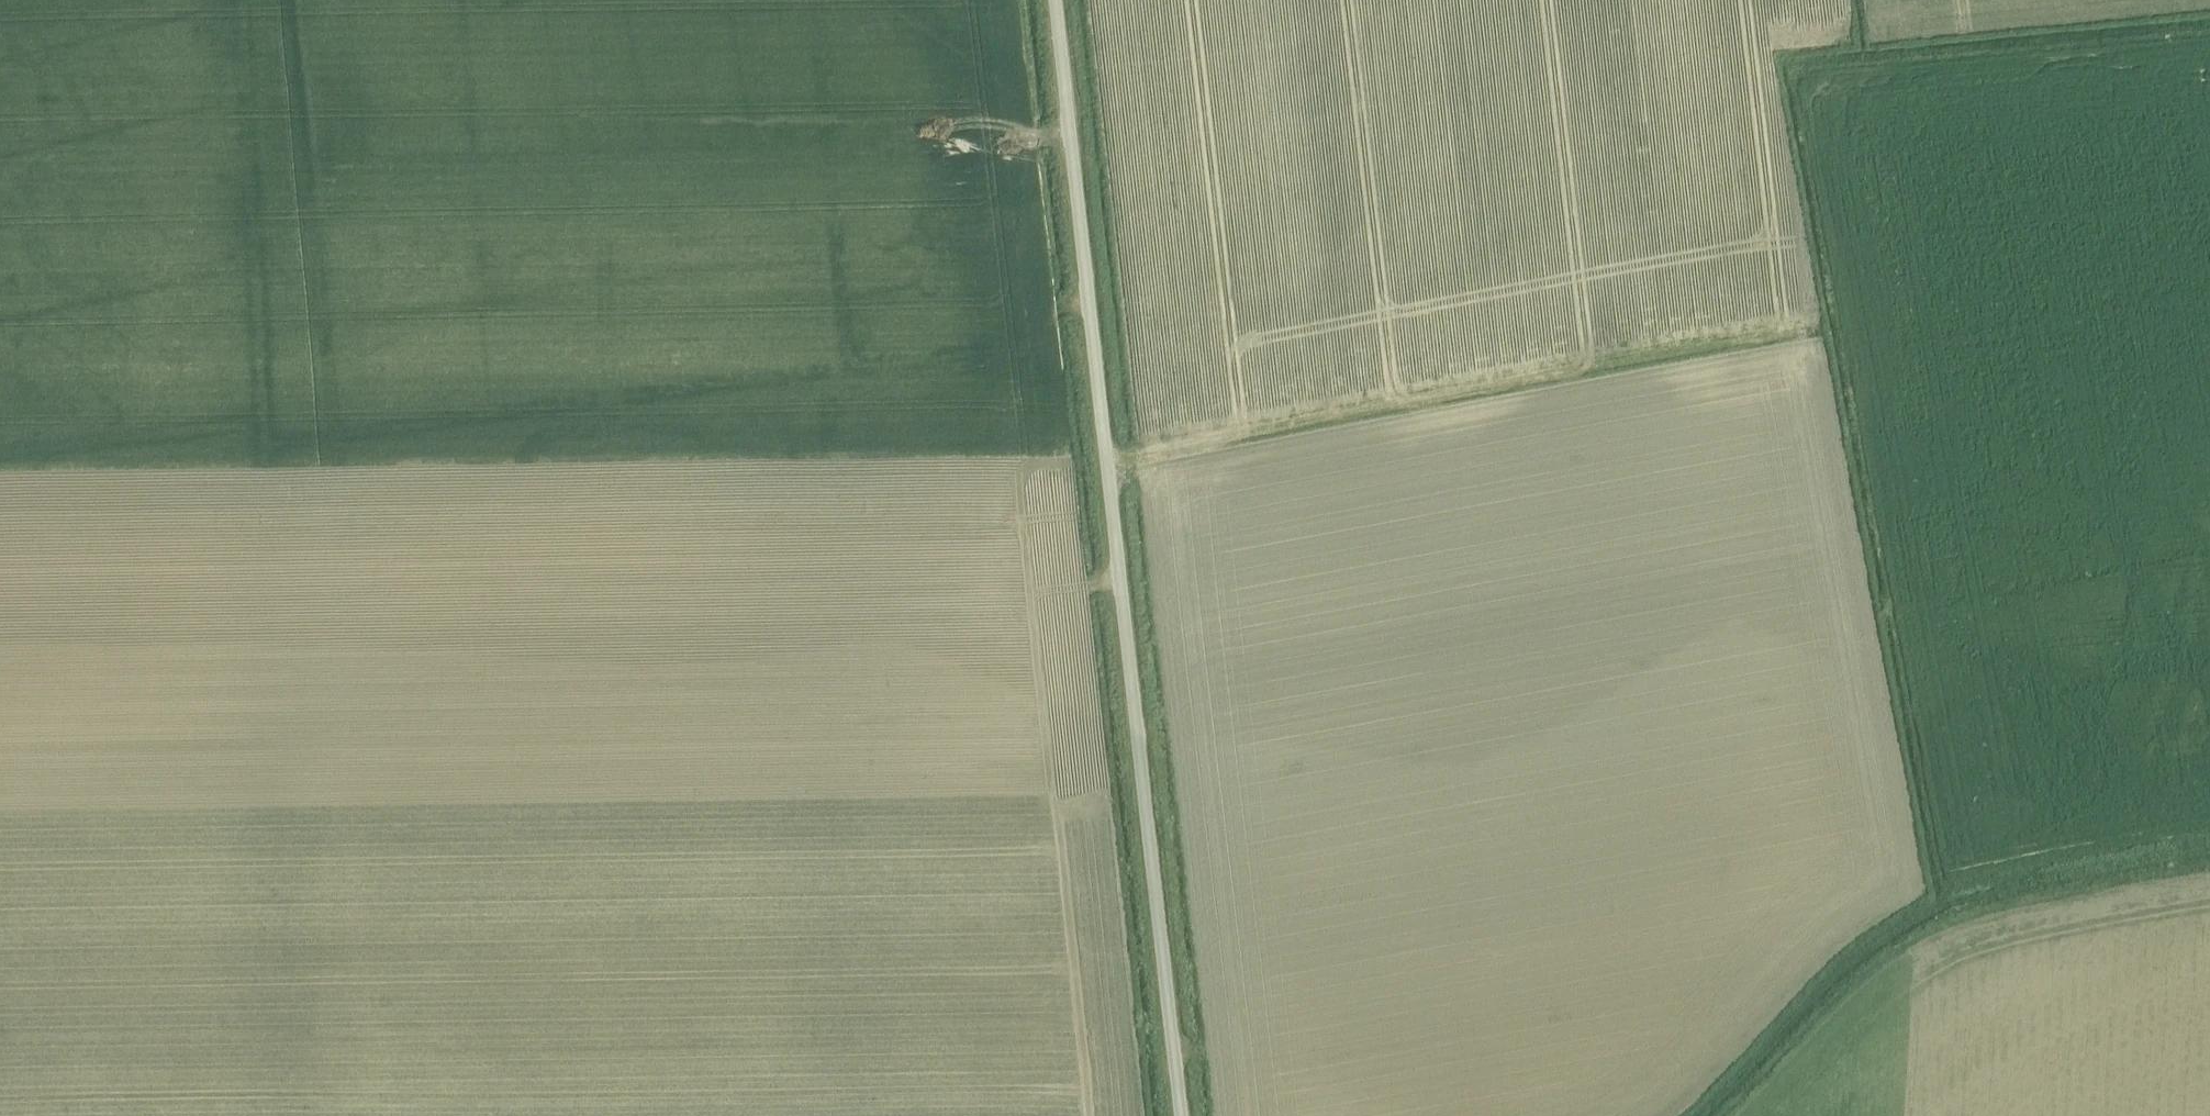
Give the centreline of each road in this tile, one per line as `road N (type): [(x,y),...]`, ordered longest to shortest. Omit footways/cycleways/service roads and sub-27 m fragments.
road 1 (unclassified): [(1181,1115),(1054,0)]

